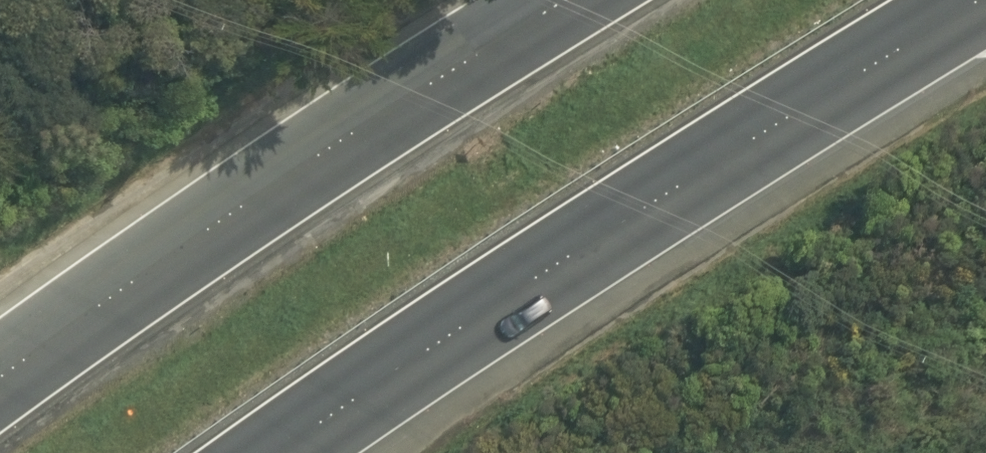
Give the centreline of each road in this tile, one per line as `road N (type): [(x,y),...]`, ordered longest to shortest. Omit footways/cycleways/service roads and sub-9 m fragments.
road 1 (motorway): [(979,0),(738,144),(284,452)]
road 2 (motorway): [(0,374),(575,0)]

